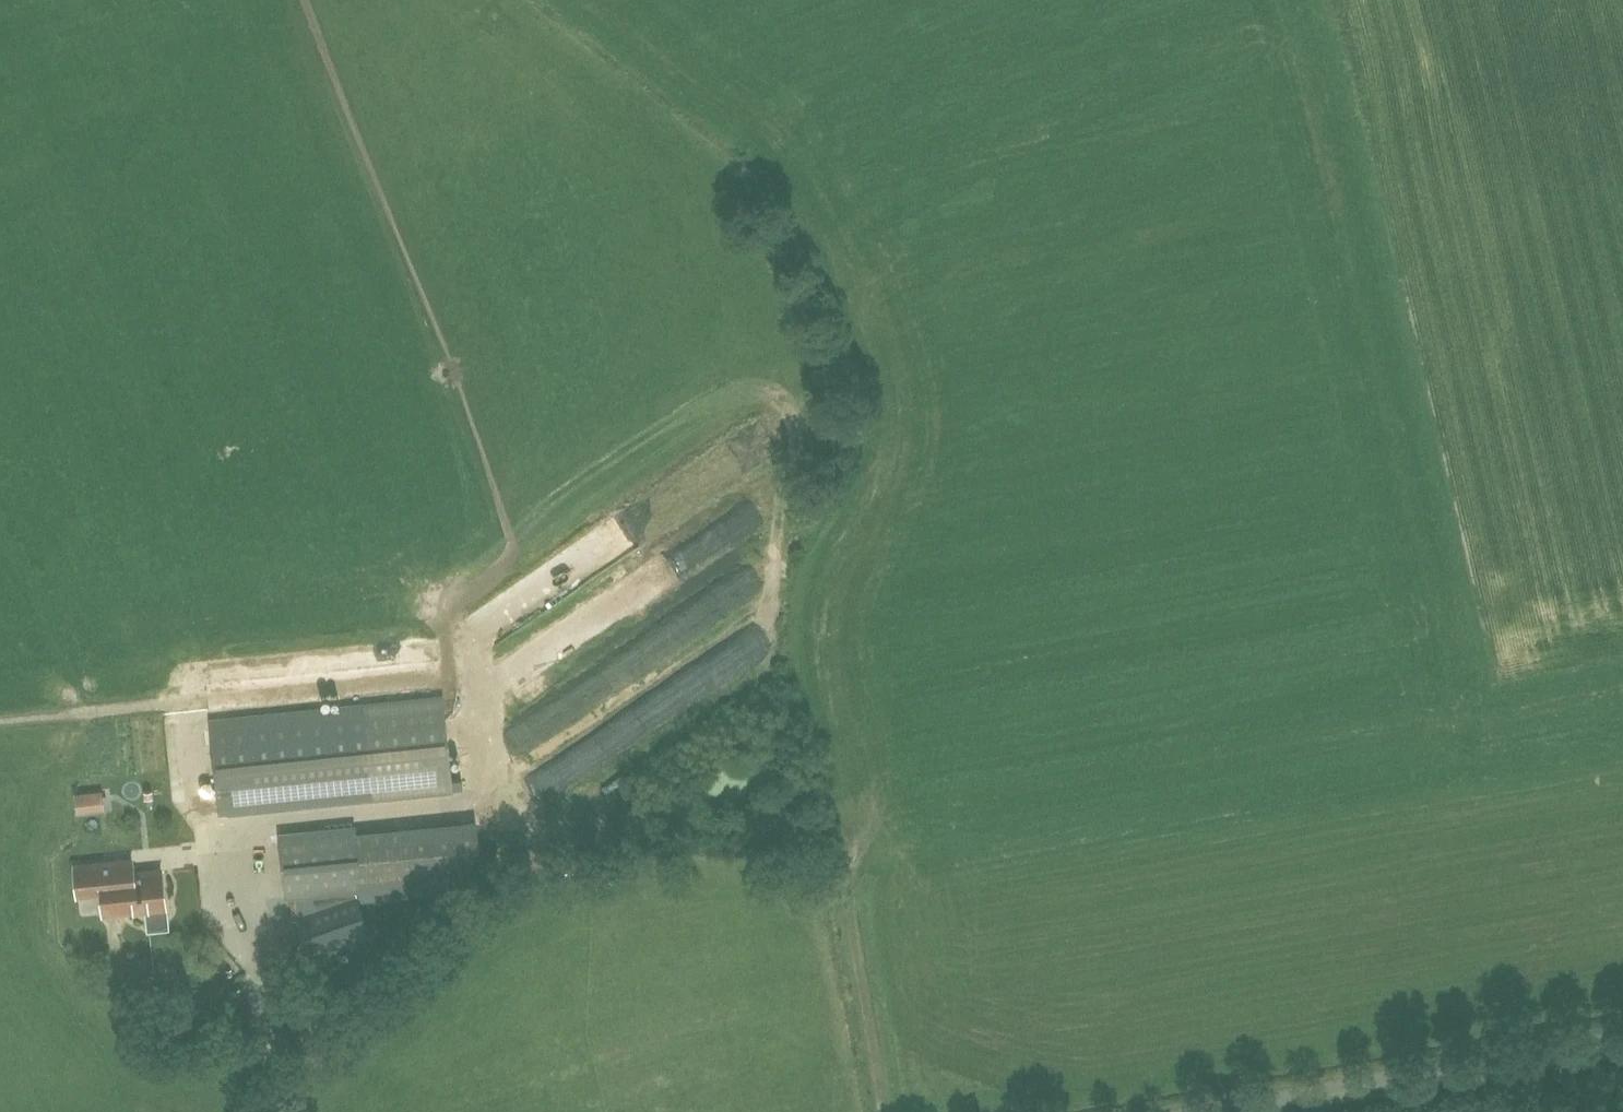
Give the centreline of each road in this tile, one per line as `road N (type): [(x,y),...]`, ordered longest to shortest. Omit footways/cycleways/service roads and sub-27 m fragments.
road 1 (unclassified): [(1208,1111),(1622,1036)]

